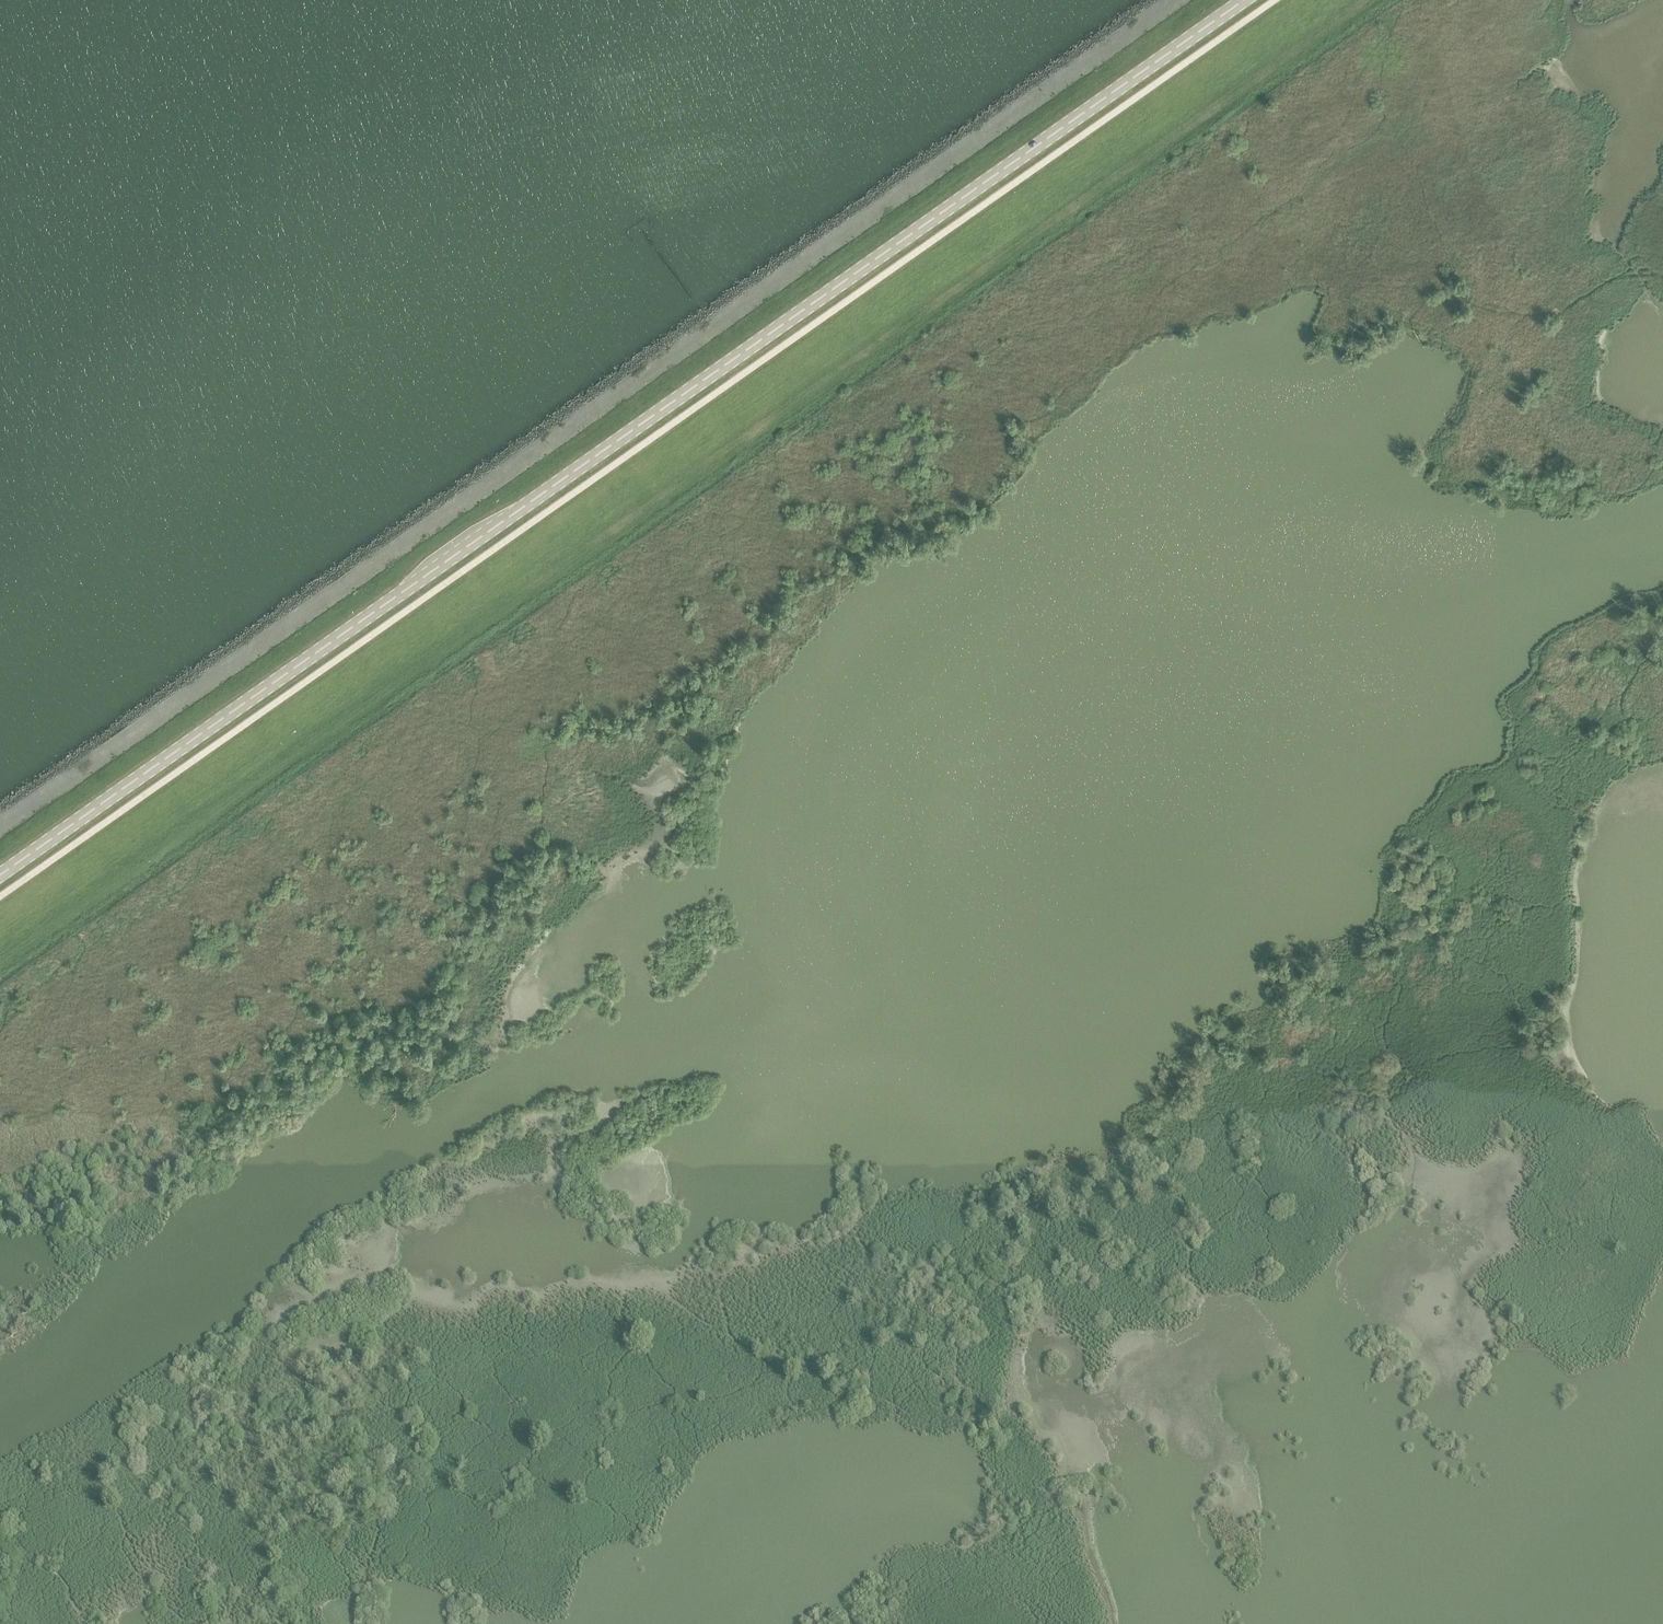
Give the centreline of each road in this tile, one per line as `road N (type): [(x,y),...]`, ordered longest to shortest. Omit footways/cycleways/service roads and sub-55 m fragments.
road 1 (secondary): [(0,860),(521,485),(1241,0)]

